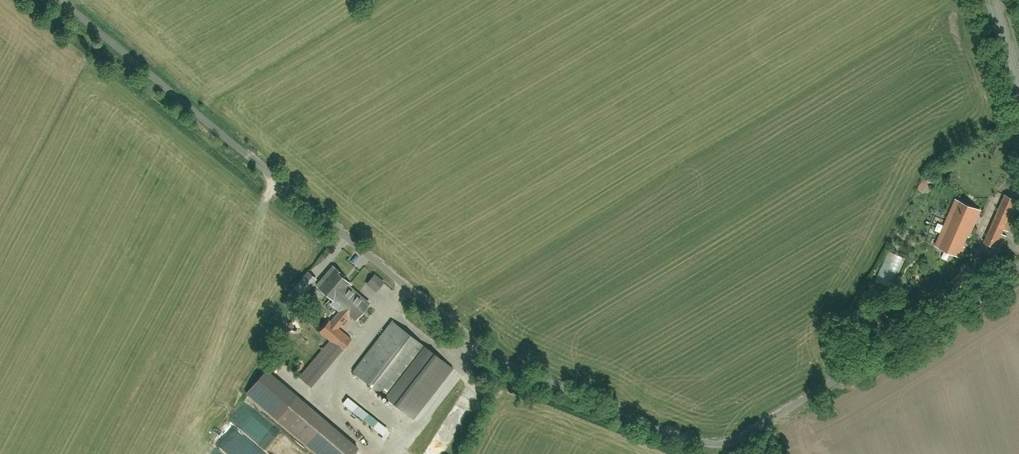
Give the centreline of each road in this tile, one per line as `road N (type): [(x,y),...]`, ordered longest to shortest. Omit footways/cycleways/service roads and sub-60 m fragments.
road 1 (residential): [(1018,267),(753,435),(724,445),(663,431),(537,379),(484,344),(83,0)]

